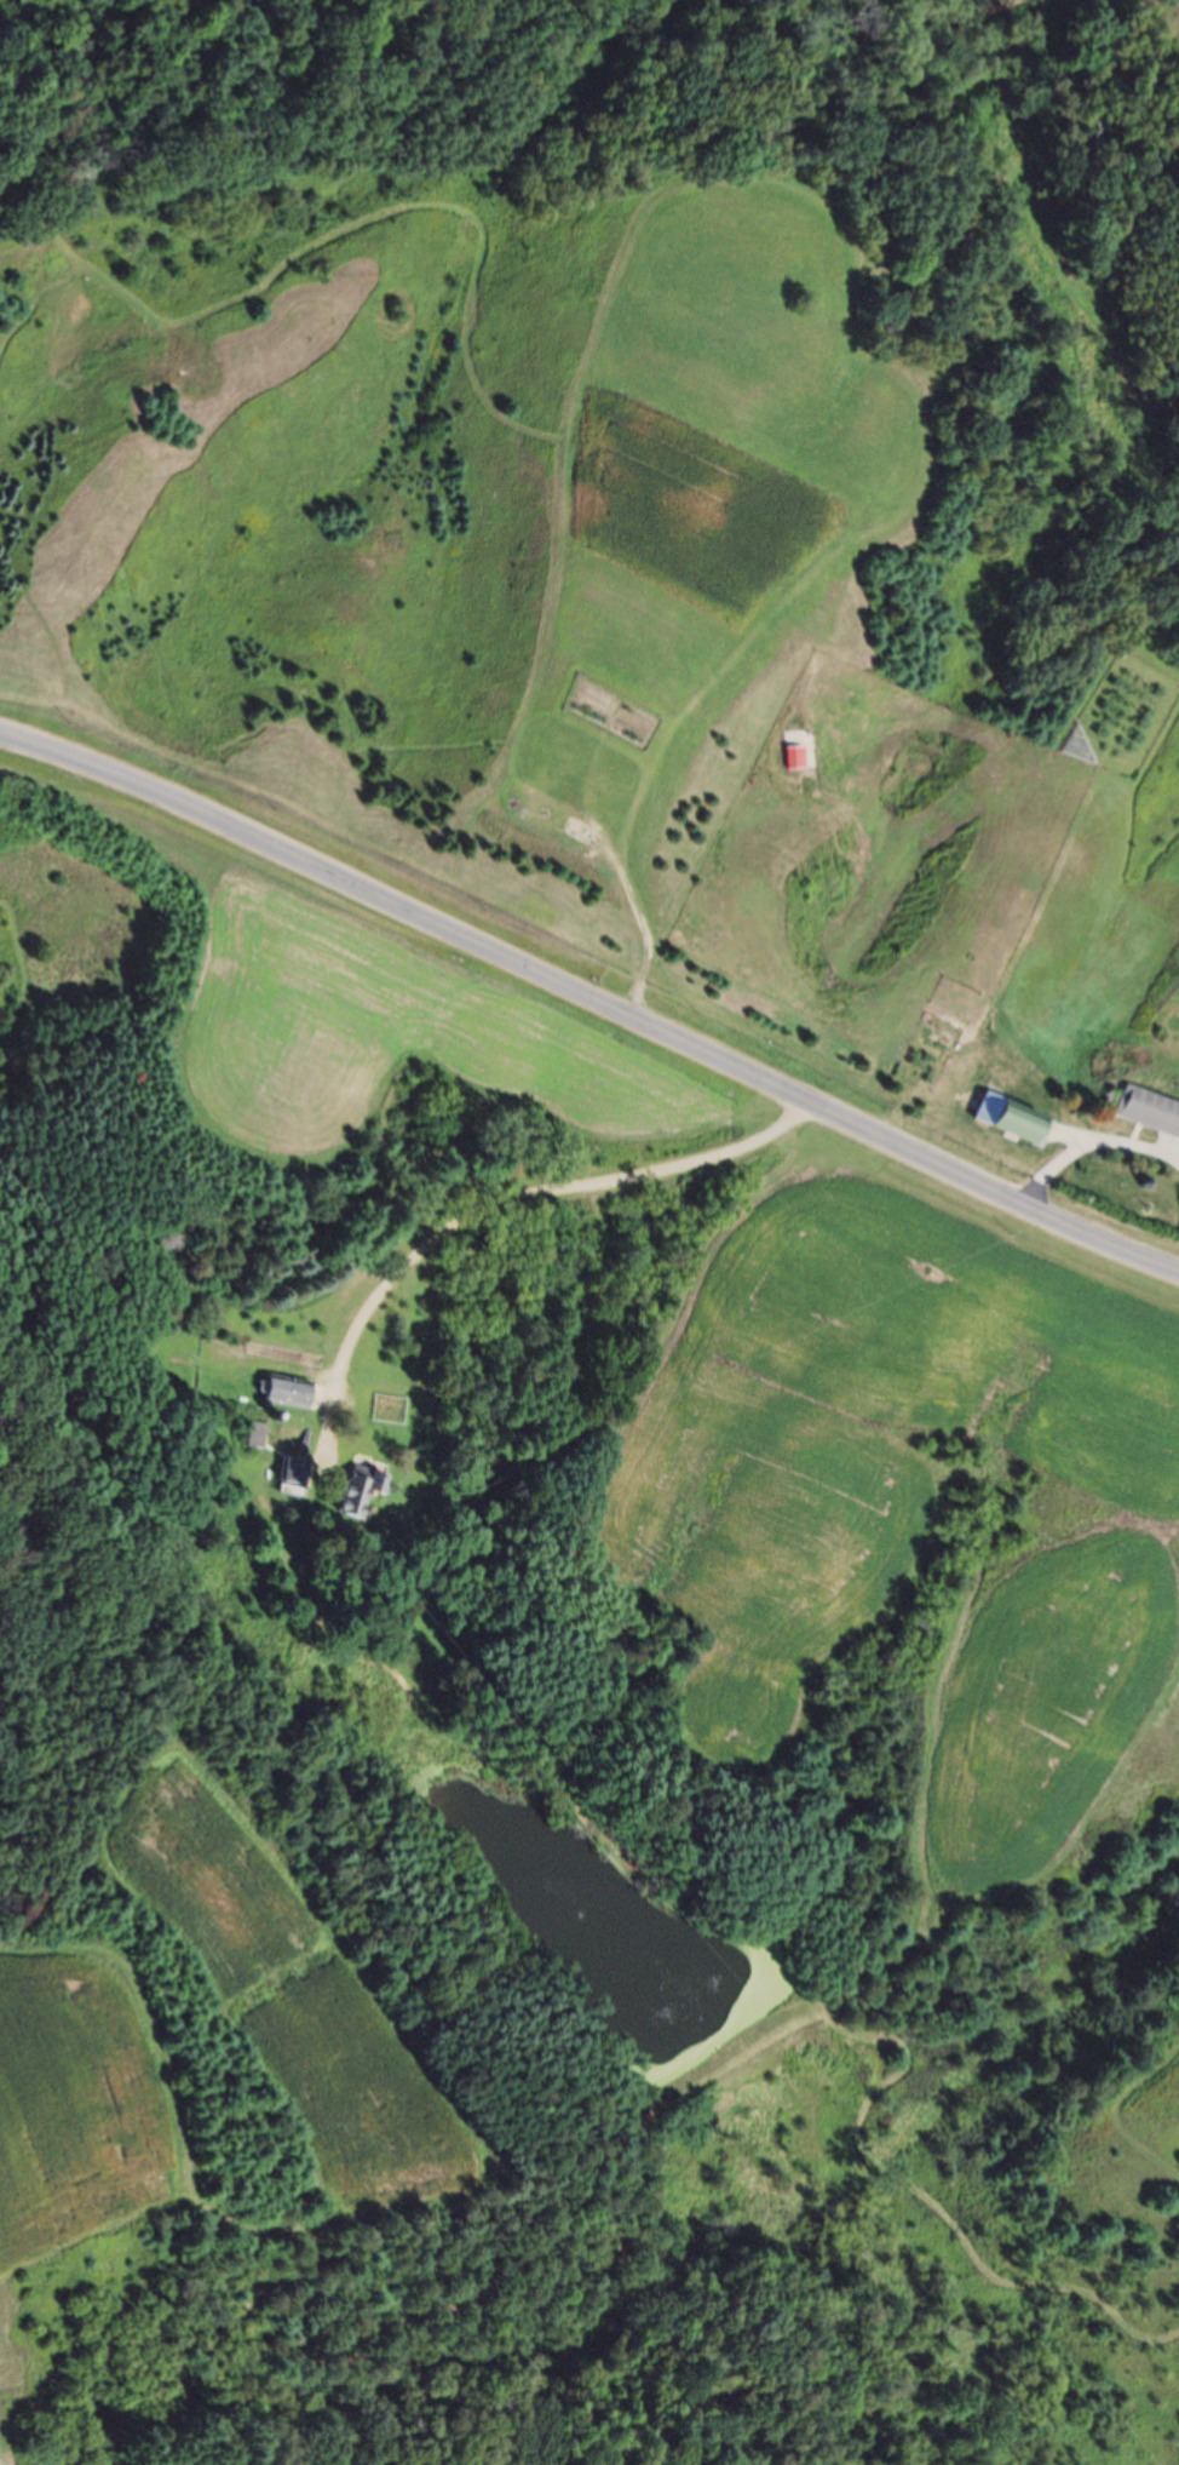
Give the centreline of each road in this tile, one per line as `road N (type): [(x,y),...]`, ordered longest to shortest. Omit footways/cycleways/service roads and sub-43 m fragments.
road 1 (secondary): [(0,735),(157,793),(1006,1198),(1178,1271)]

